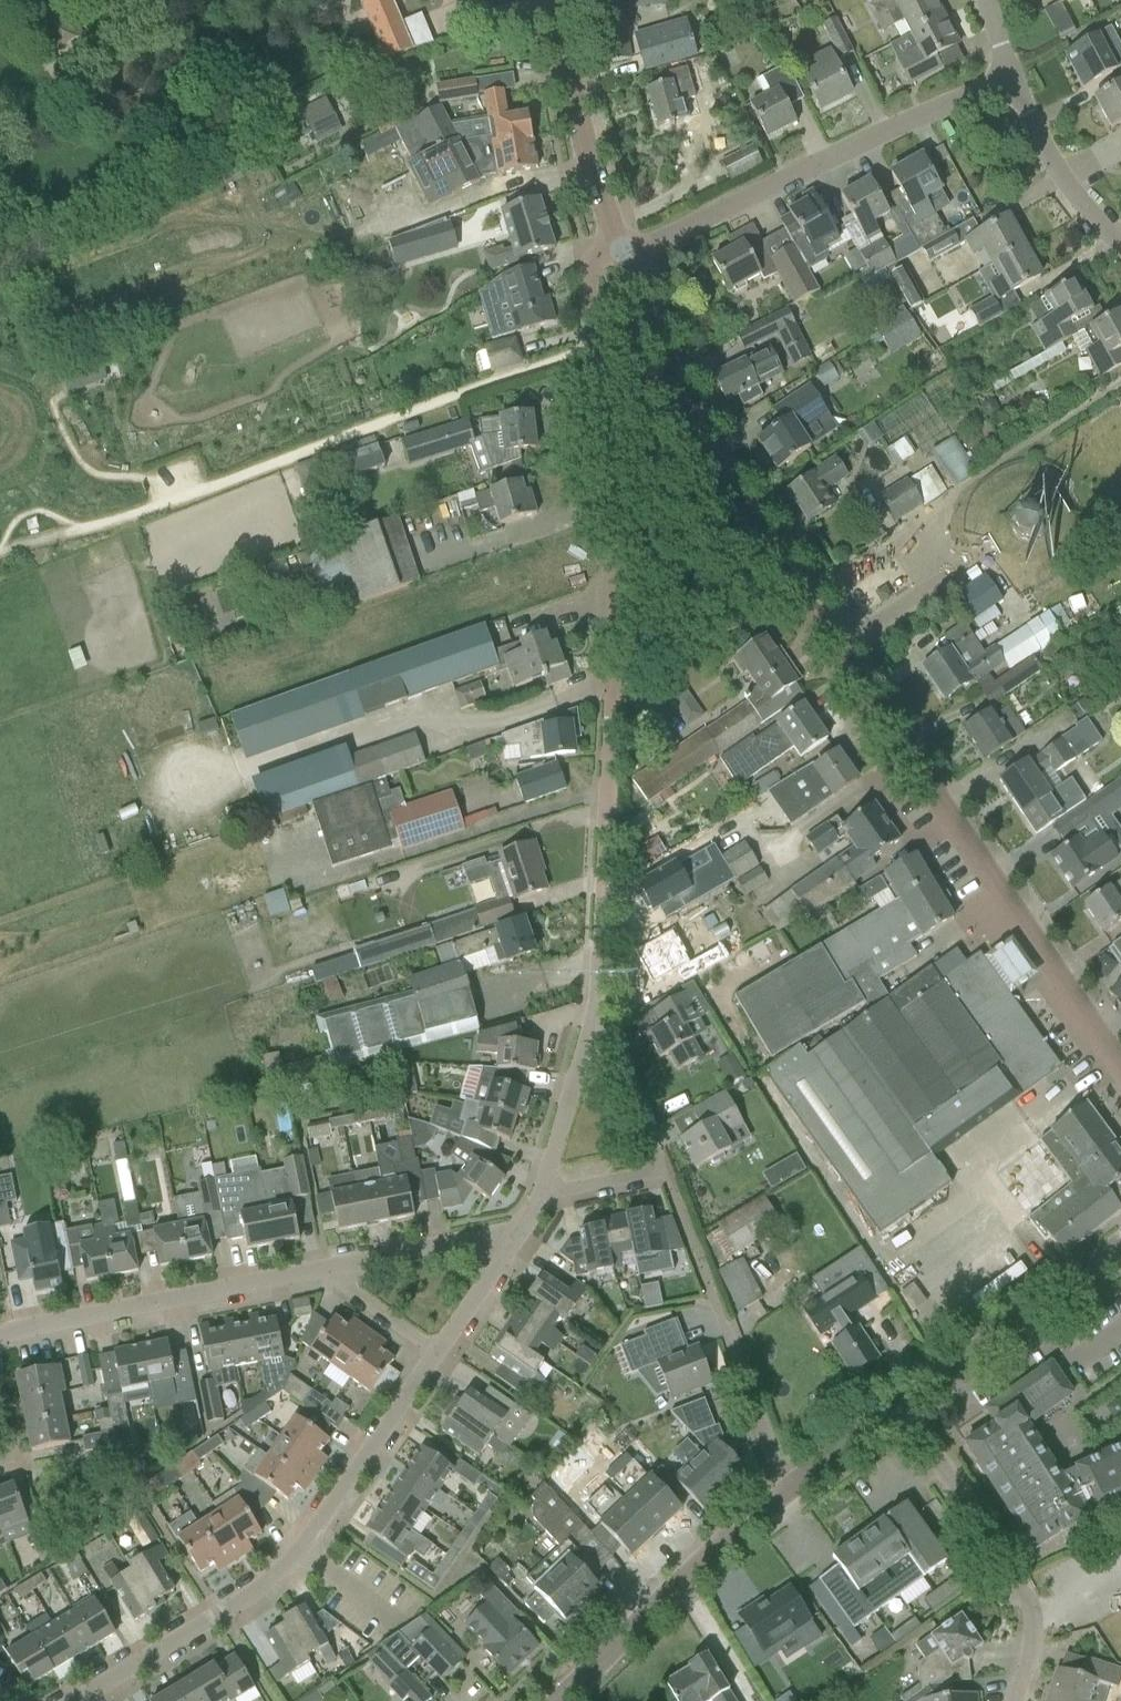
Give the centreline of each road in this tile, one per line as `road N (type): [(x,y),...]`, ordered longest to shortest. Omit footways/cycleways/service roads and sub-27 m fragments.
road 1 (tertiary): [(1120,1073),(690,424),(625,255)]
road 2 (residential): [(599,960),(617,693),(589,283),(595,263),(625,255)]
road 3 (track): [(0,554),(182,501),(596,347)]
road 4 (residential): [(77,1700),(306,1552),(440,1354)]
road 5 (residential): [(625,255),(1008,75)]
road 6 (residential): [(548,1191),(667,1173),(599,960)]
road 7 (residential): [(0,1342),(10,1333),(322,1273)]
road 8 (tertiary): [(561,1700),(784,1494)]
road 9 (tertiary): [(901,1405),(1120,1249)]
road 10 (tertiary): [(625,255),(573,112),(551,0)]
road 11 (unclassified): [(1033,1604),(901,1405)]
road 12 (residential): [(784,1494),(698,1272)]
road 13 (residential): [(548,1191),(599,960)]
road 14 (residential): [(1120,249),(1068,186),(1008,75)]
road 15 (residential): [(322,1273),(519,1234)]
road 16 (tertiary): [(784,1494),(901,1405)]
road 17 (residential): [(440,1354),(519,1234)]
road 18 (residential): [(440,1354),(322,1273)]

